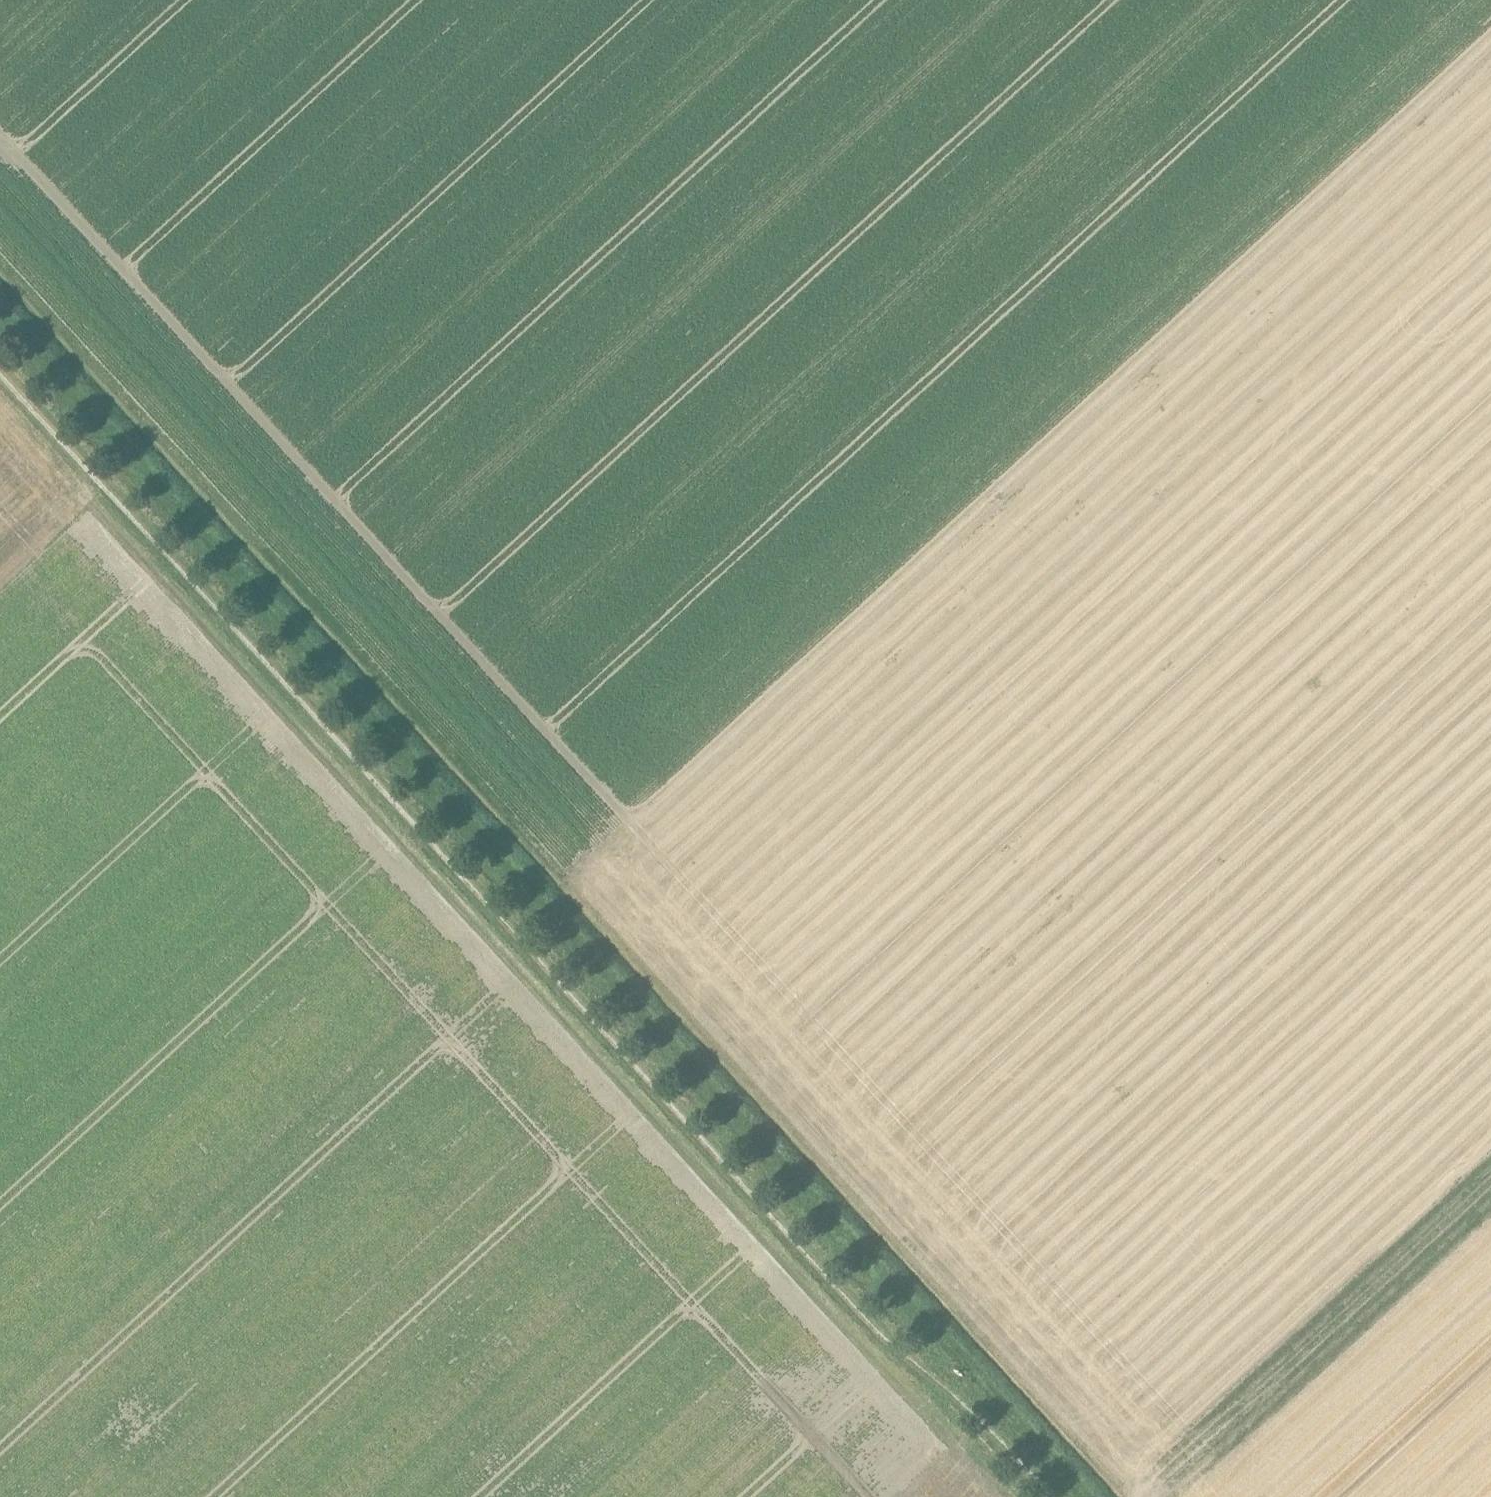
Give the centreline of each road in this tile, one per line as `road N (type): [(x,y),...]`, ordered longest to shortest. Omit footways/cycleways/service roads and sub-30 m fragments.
road 1 (unknown): [(1314,1496),(1304,1458),(1325,1418),(1490,1267)]

